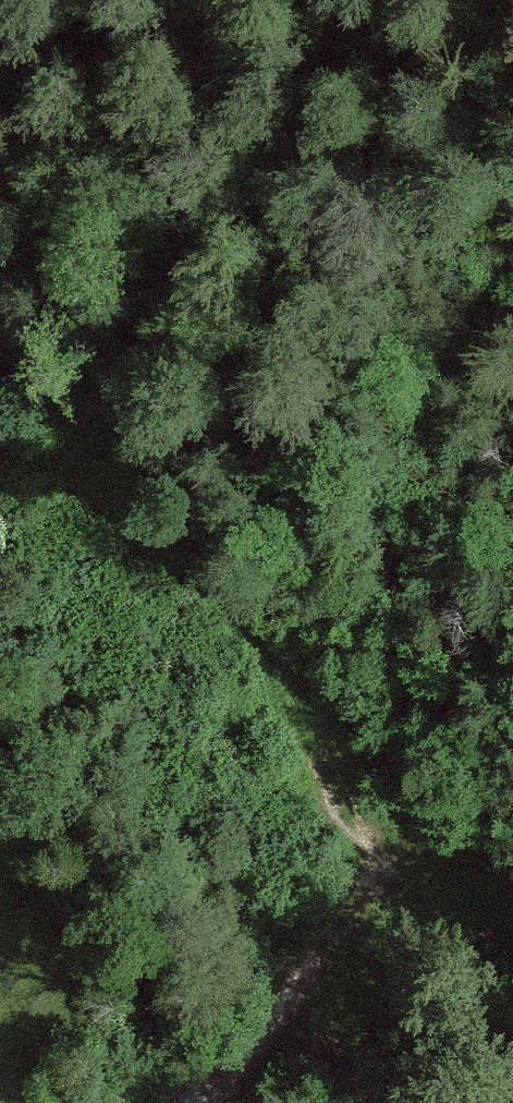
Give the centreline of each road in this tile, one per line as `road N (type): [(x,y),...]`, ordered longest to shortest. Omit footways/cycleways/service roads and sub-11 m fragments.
road 1 (track): [(0,373),(60,403),(118,528),(197,578),(336,767),(368,859)]
road 2 (track): [(512,339),(391,352),(192,331),(0,323)]
road 3 (track): [(180,1102),(217,1076),(278,1010),(345,918)]
road 4 (track): [(368,859),(435,844),(512,855)]

